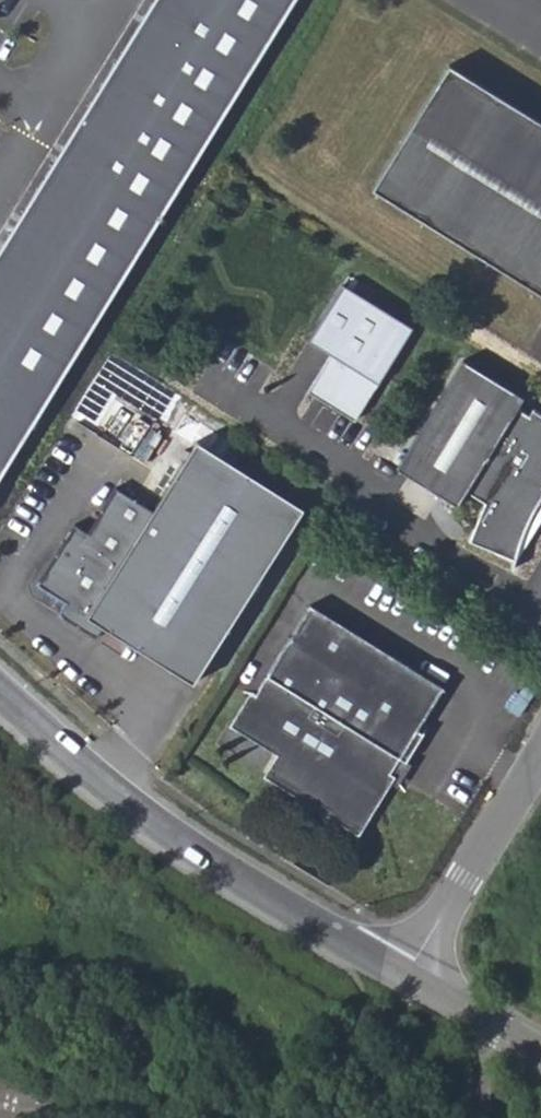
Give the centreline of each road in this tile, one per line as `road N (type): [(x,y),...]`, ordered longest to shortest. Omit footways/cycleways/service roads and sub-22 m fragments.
road 1 (tertiary): [(0,699),(62,756),(227,877),(408,978)]
road 2 (unclassified): [(540,749),(416,948),(408,978)]
road 3 (tertiary): [(408,978),(540,1055)]

